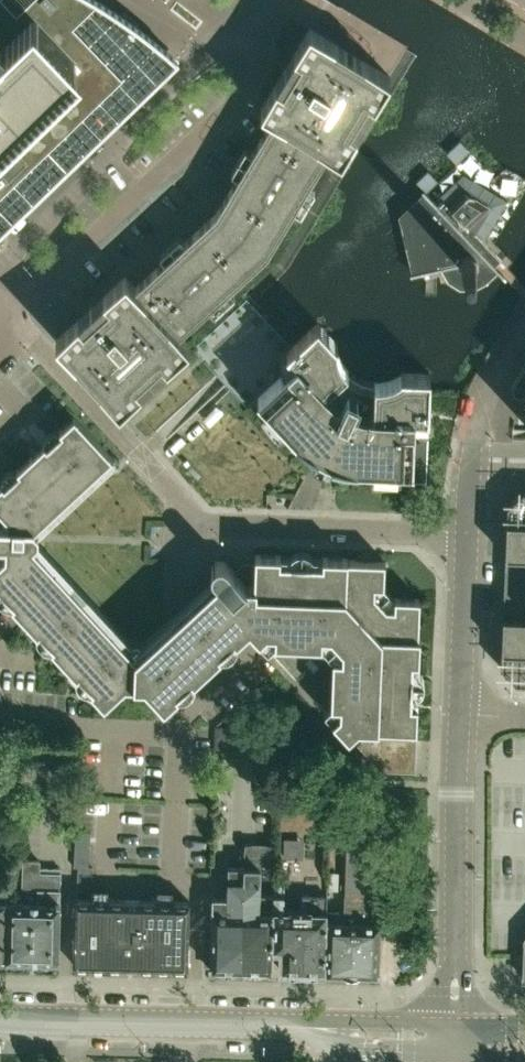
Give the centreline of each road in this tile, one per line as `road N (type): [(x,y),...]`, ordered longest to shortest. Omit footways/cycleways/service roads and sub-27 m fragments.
road 1 (residential): [(0,271),(104,168),(146,110),(251,21)]
road 2 (residential): [(465,532),(212,523),(191,517),(141,456)]
road 3 (secondary): [(0,1018),(334,1031)]
road 4 (residential): [(454,1039),(458,712)]
road 5 (residential): [(458,712),(465,532)]
road 6 (unclassified): [(465,532),(469,462),(524,464)]

